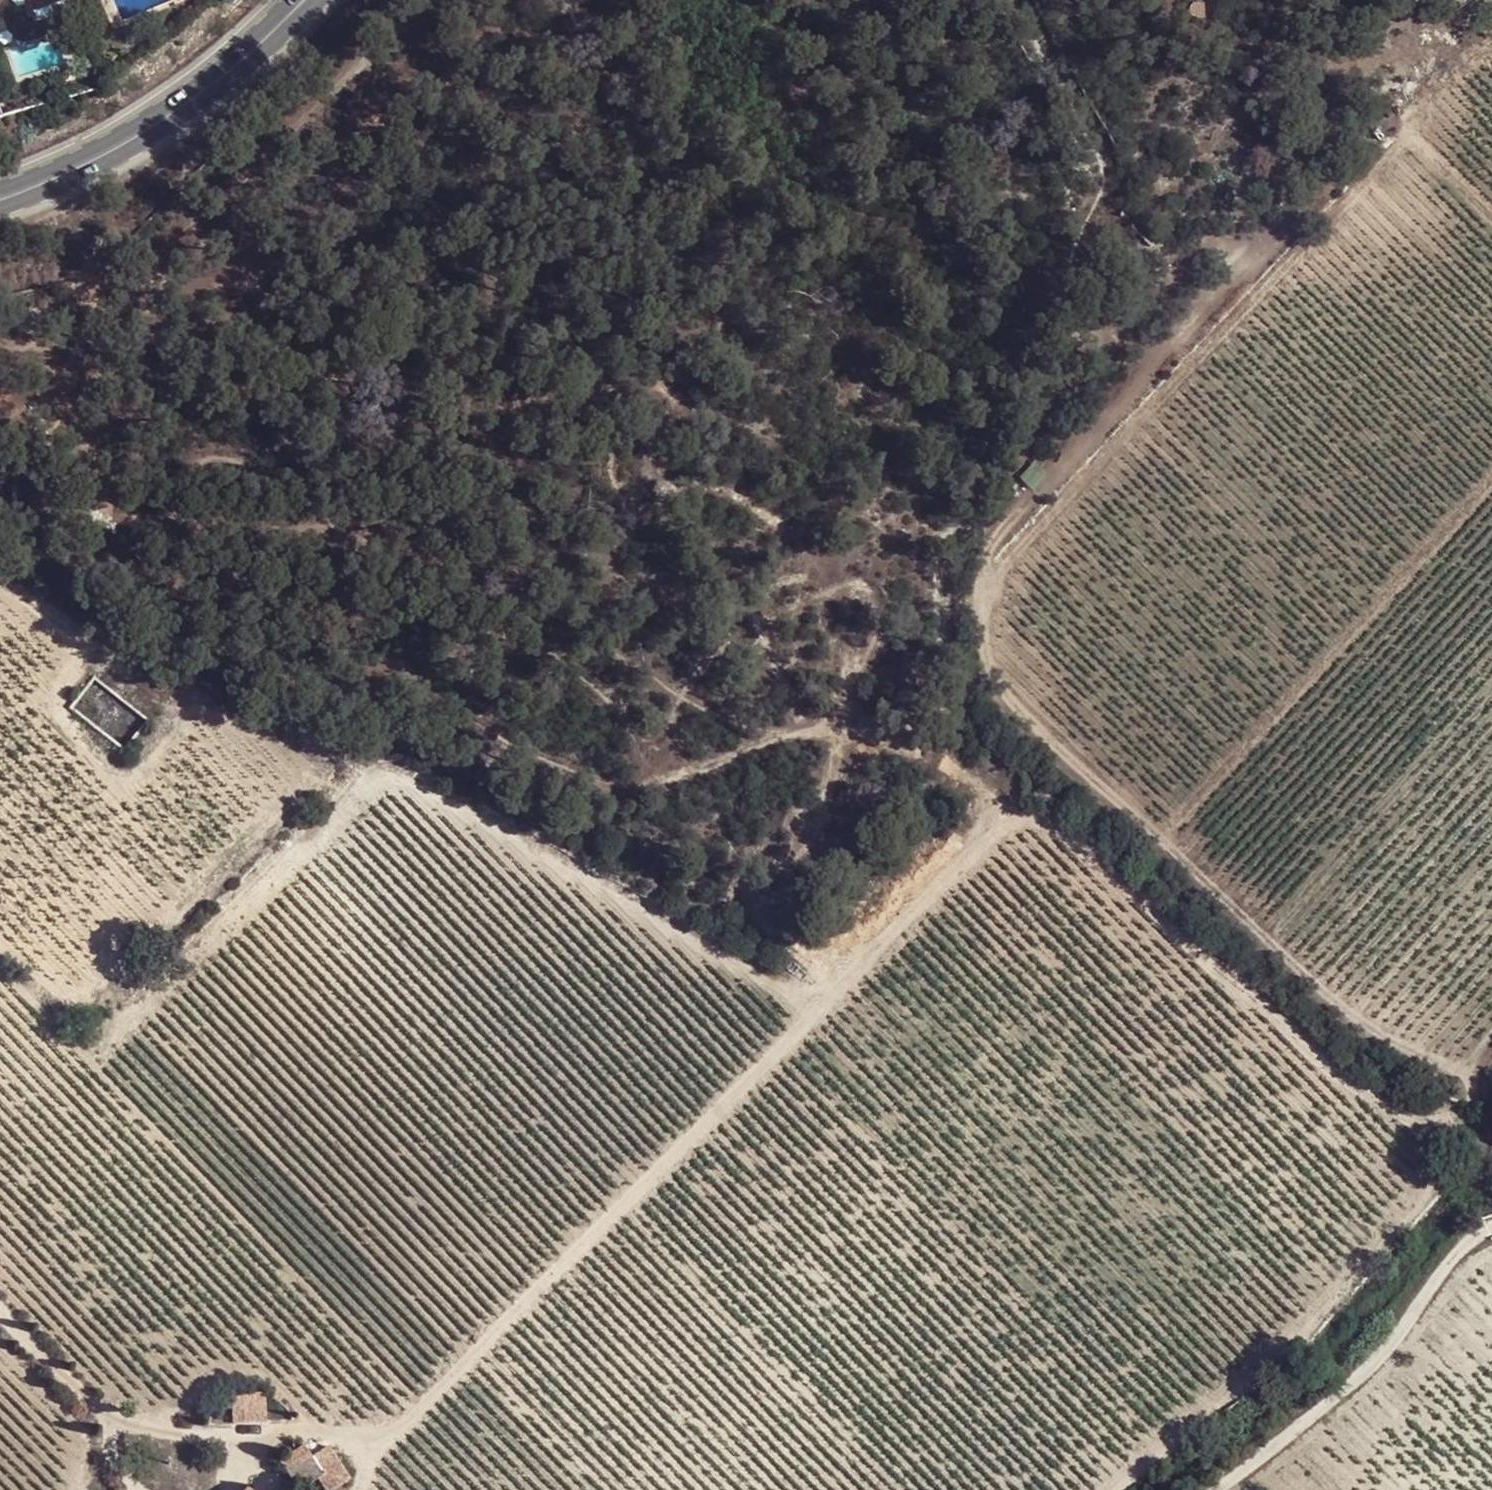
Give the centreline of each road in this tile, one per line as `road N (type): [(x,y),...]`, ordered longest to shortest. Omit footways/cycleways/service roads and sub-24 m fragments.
road 1 (track): [(0,1311),(97,1409),(148,1431),(370,1436),(410,1422),(1014,818),(1054,827),(1072,841),(1339,1079),(1414,1124),(1456,1113)]
road 2 (track): [(107,1040),(369,790),(394,779),(421,785),(820,1010)]
road 3 (secondary): [(0,199),(136,134),(204,89),(305,0)]

